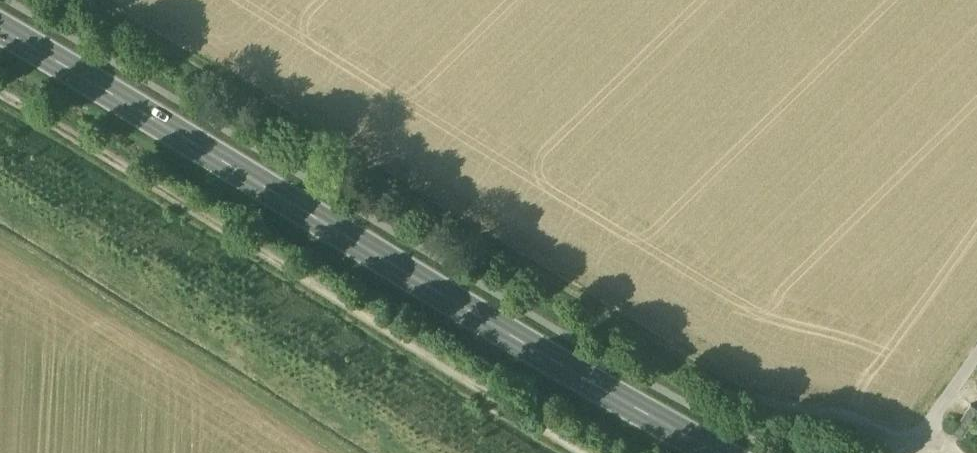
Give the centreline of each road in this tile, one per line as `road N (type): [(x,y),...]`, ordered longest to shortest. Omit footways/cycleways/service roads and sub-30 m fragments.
road 1 (track): [(90,0),(772,407),(837,414),(911,447)]
road 2 (secondary): [(722,452),(0,26)]
road 3 (track): [(576,452),(0,98)]

